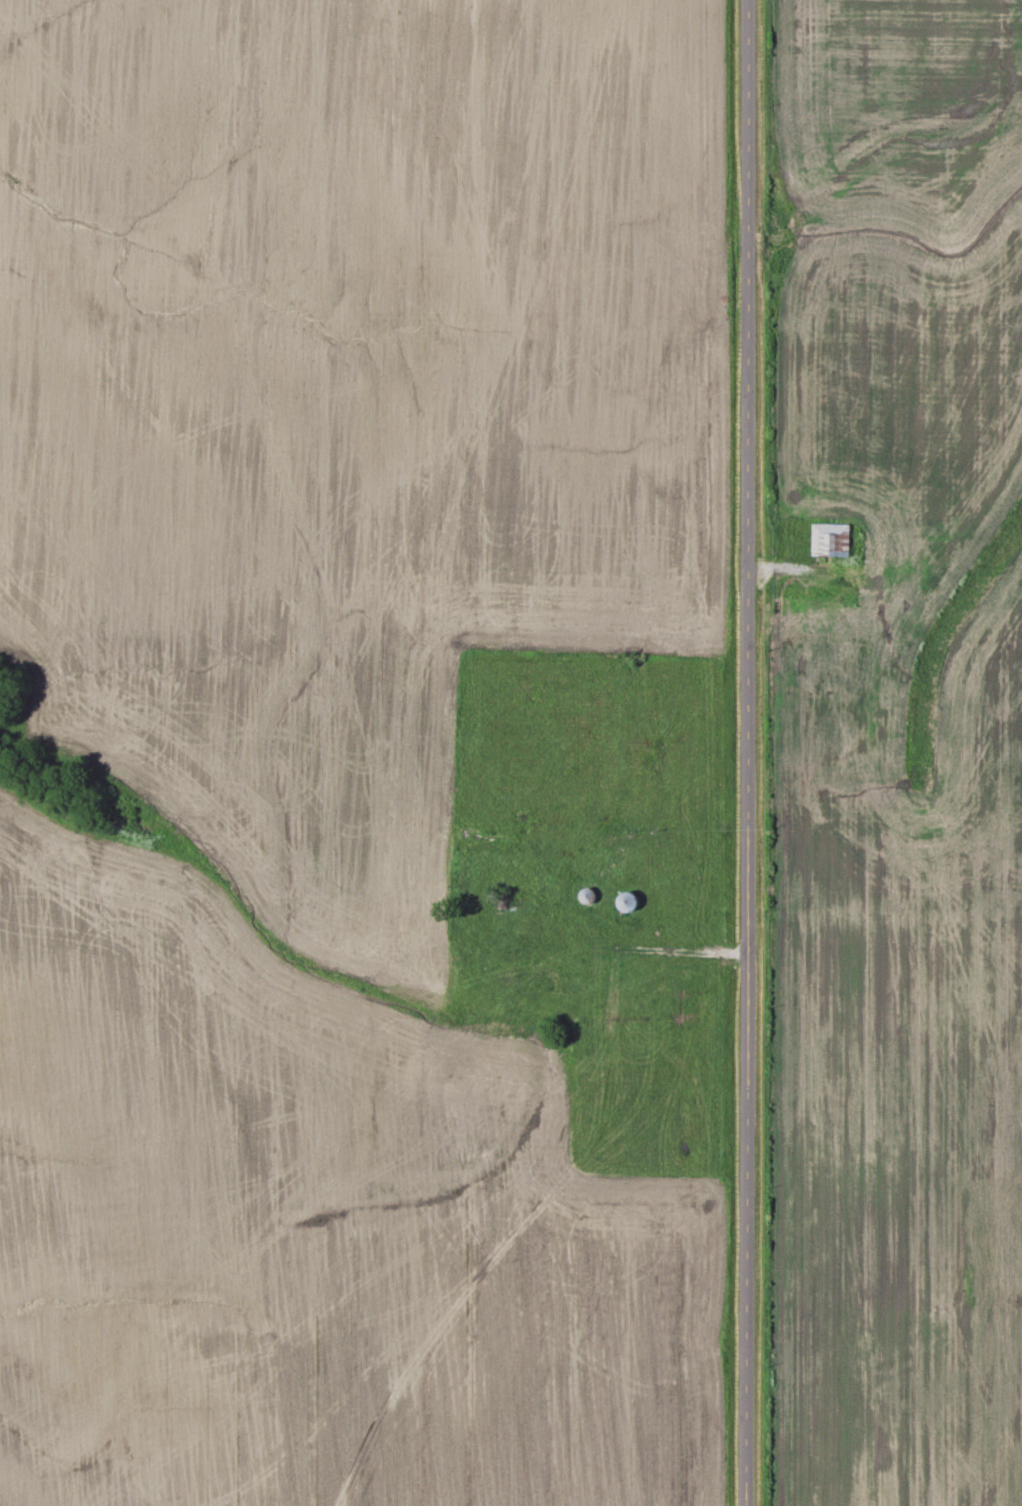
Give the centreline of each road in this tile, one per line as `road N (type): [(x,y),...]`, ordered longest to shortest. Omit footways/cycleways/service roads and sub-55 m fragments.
road 1 (tertiary): [(749,0),(739,1505)]

